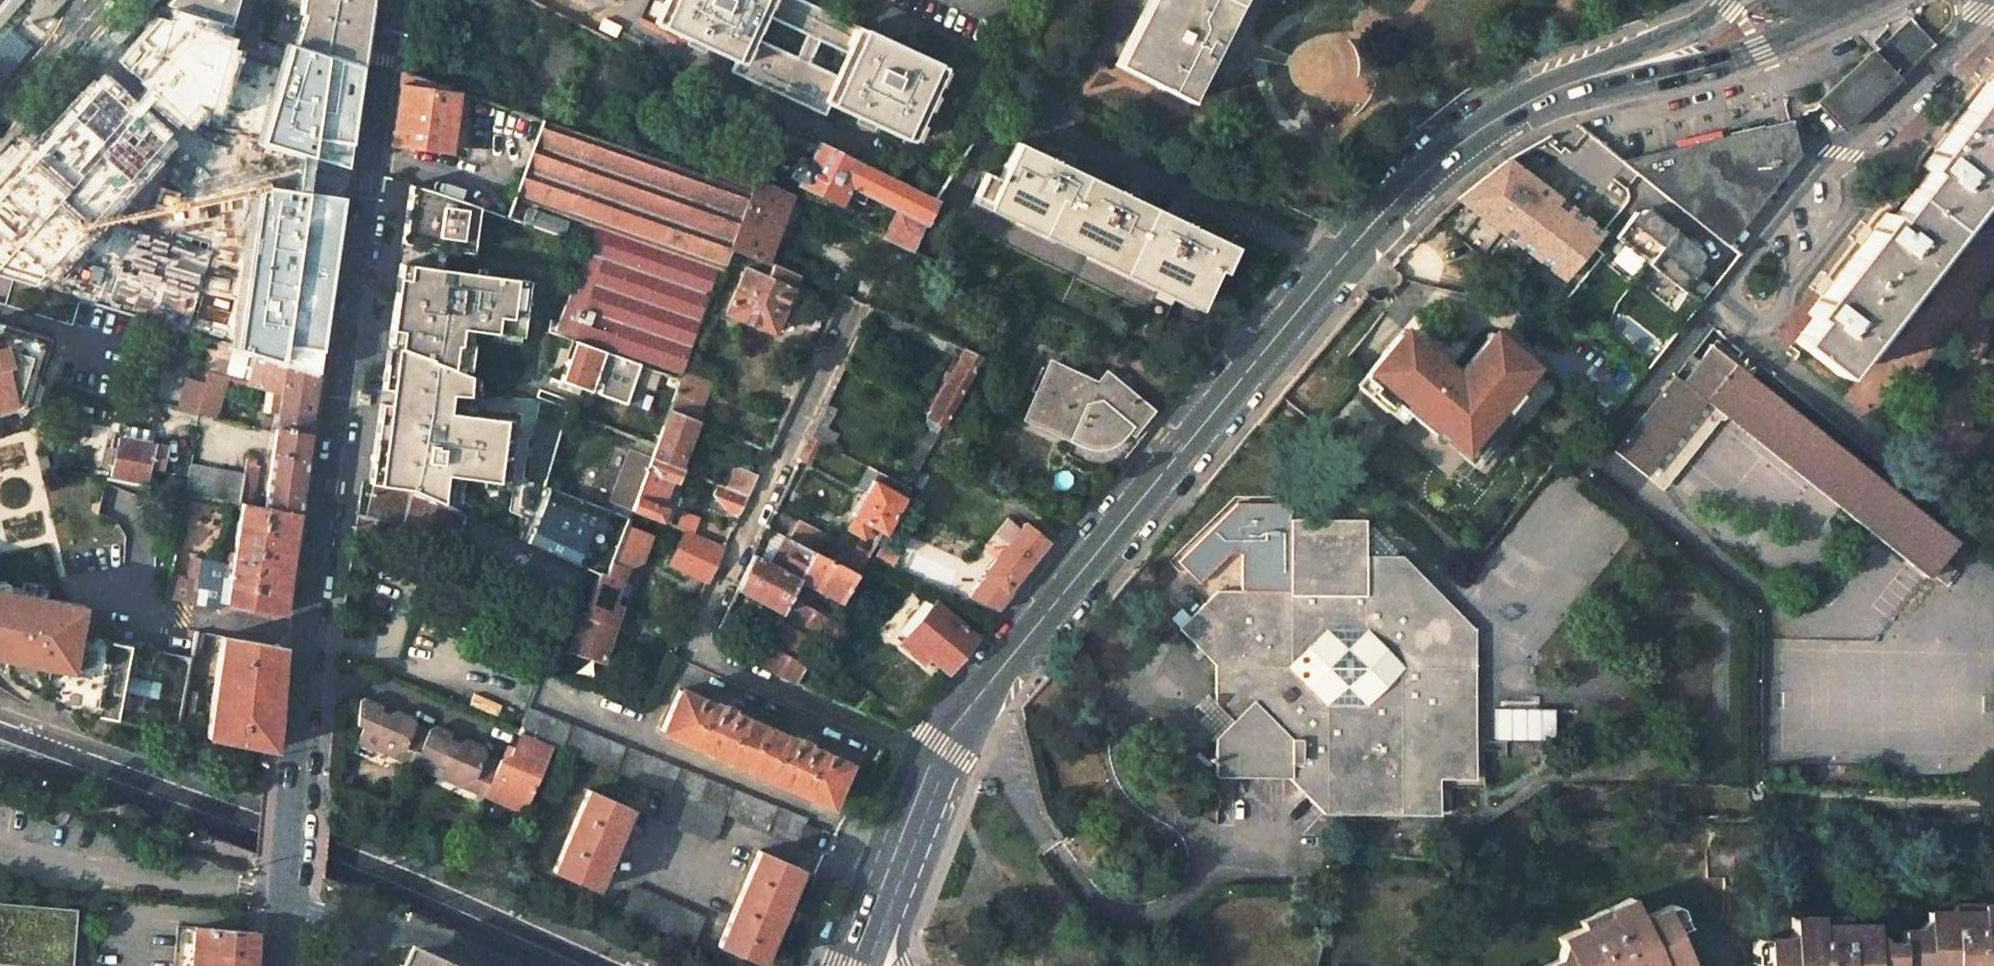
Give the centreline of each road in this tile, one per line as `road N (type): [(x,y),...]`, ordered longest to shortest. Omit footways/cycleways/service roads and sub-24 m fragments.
road 1 (tertiary): [(1573,83),(1498,120),(1389,206),(952,725),(850,965)]
road 2 (tertiary): [(294,746),(393,0)]
road 3 (secondary): [(602,965),(240,817),(66,755),(0,745)]
road 4 (secondary): [(0,753),(388,890),(555,965)]
road 5 (tertiary): [(1573,83),(1671,76),(1825,23)]
road 6 (tertiary): [(1731,0),(1669,40),(1573,83)]
road 7 (secondary): [(105,0),(0,118)]
road 8 (tertiary): [(294,746),(282,901)]

